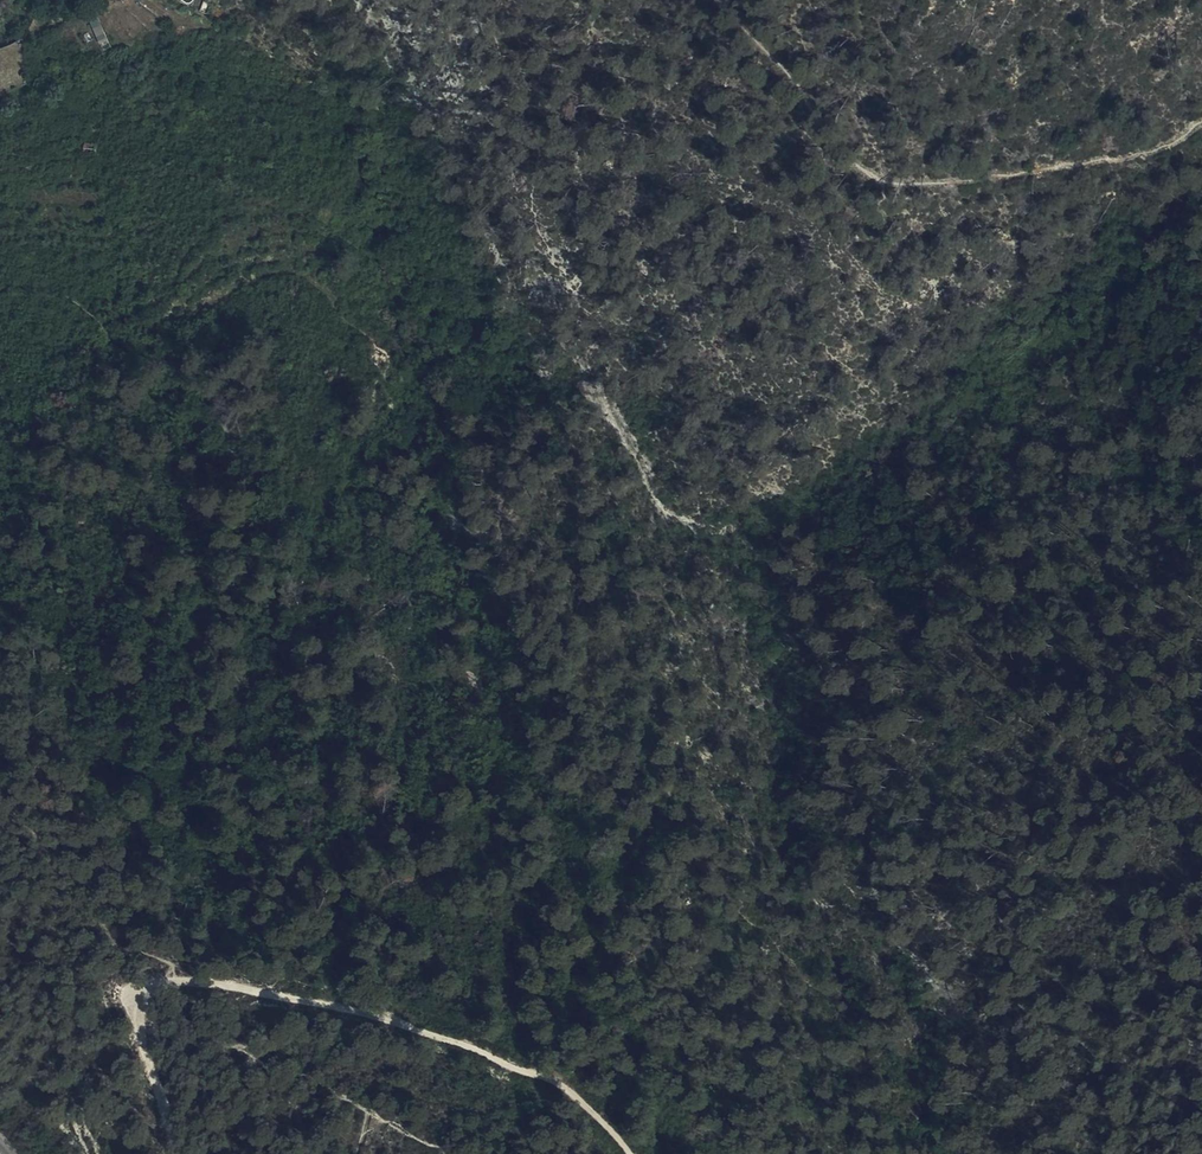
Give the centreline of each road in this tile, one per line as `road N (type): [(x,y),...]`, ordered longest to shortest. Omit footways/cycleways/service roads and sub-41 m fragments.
road 1 (track): [(183,1153),(138,1009),(142,989),(166,979),(295,999),(487,1053),(578,1100),(617,1153)]

